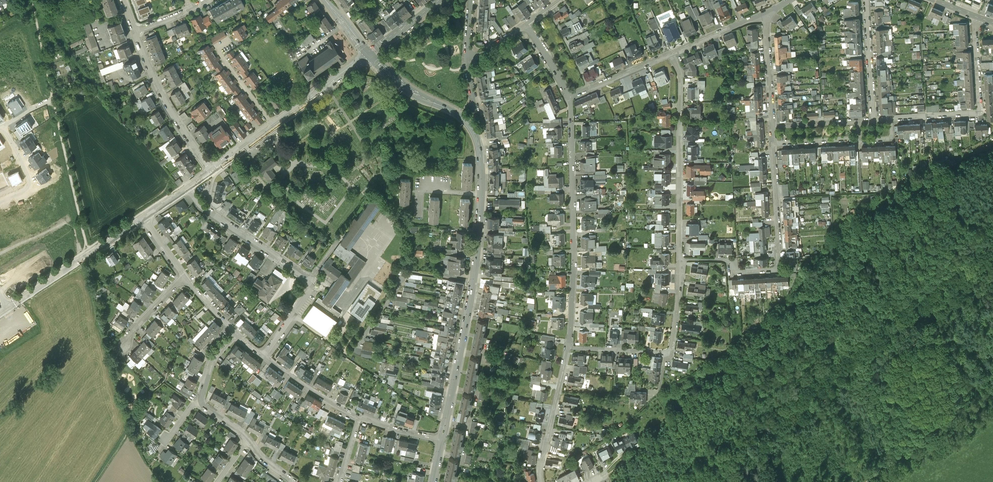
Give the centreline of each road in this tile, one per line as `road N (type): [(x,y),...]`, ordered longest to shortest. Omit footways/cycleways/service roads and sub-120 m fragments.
road 1 (secondary): [(441,440),(473,282),(480,154),(466,122),(397,82),(369,54)]
road 2 (residential): [(569,347),(569,98)]
road 3 (residential): [(680,259),(727,260),(733,272),(780,267),(773,143)]
road 4 (residential): [(680,259),(681,76),(669,54)]
road 5 (residential): [(891,119),(978,112),(978,18)]
road 6 (residential): [(212,170),(165,100),(135,31)]
road 7 (track): [(983,378),(869,481)]
road 8 (residential): [(187,188),(210,214),(309,279)]
road 9 (residential): [(539,479),(569,347)]
road 10 (residential): [(773,143),(888,139),(891,119)]

